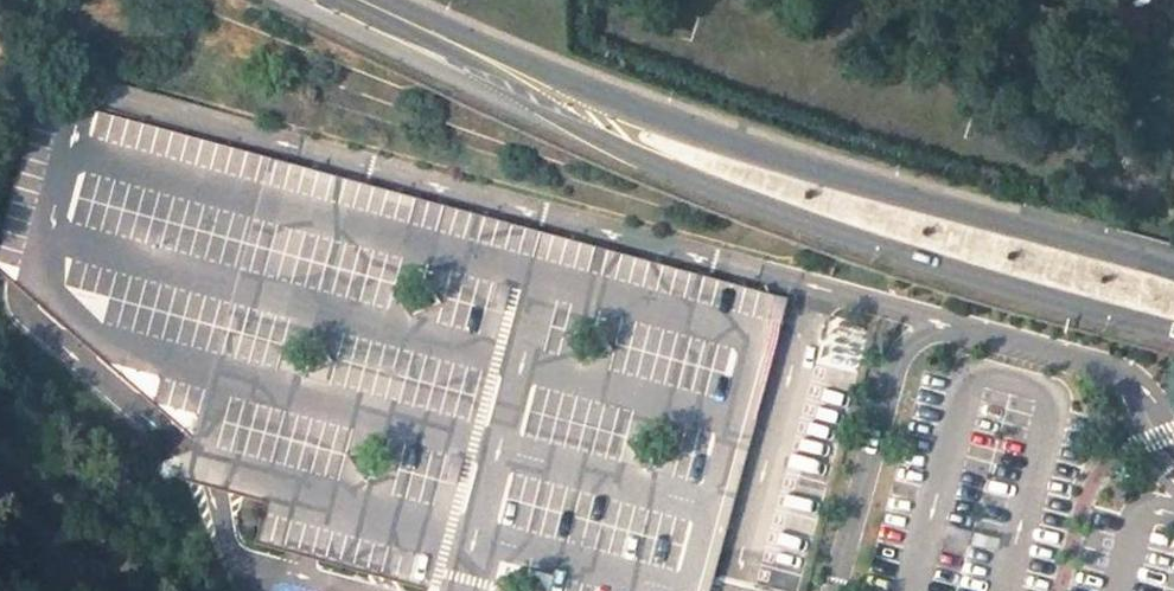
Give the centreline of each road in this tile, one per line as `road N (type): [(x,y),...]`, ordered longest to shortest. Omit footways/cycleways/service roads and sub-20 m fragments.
road 1 (tertiary): [(364,20),(556,135),(749,209),(1173,334)]
road 2 (tertiary): [(1173,273),(685,133),(364,20)]

